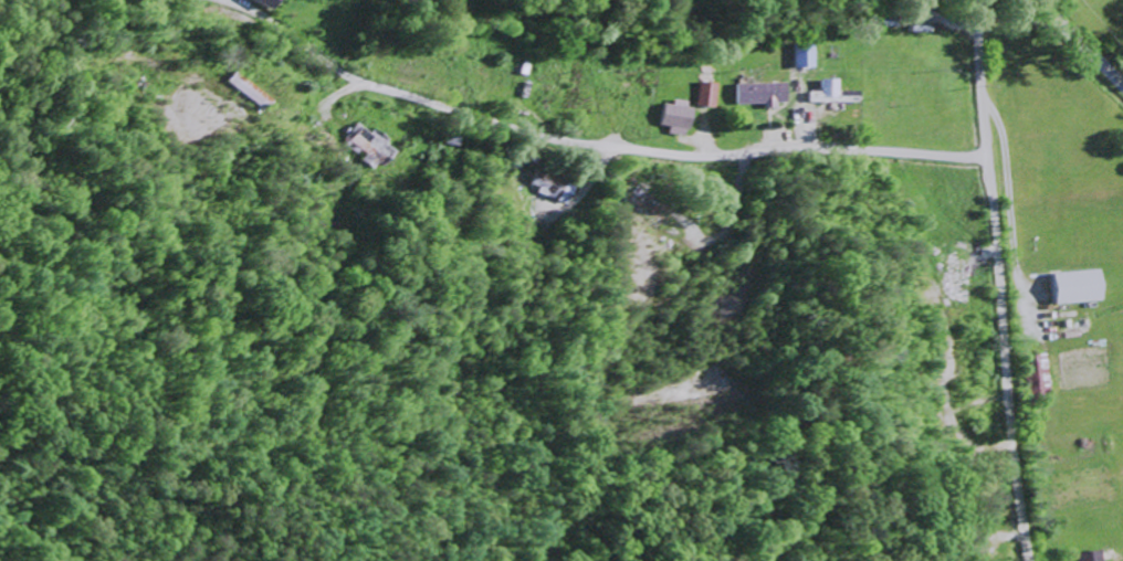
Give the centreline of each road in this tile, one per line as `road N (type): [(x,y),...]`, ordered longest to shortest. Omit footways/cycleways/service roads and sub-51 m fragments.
road 1 (residential): [(990,158),(642,150),(548,137),(379,86)]
road 2 (residential): [(1033,560),(981,0)]
road 3 (residential): [(377,200),(450,187),(517,127)]

